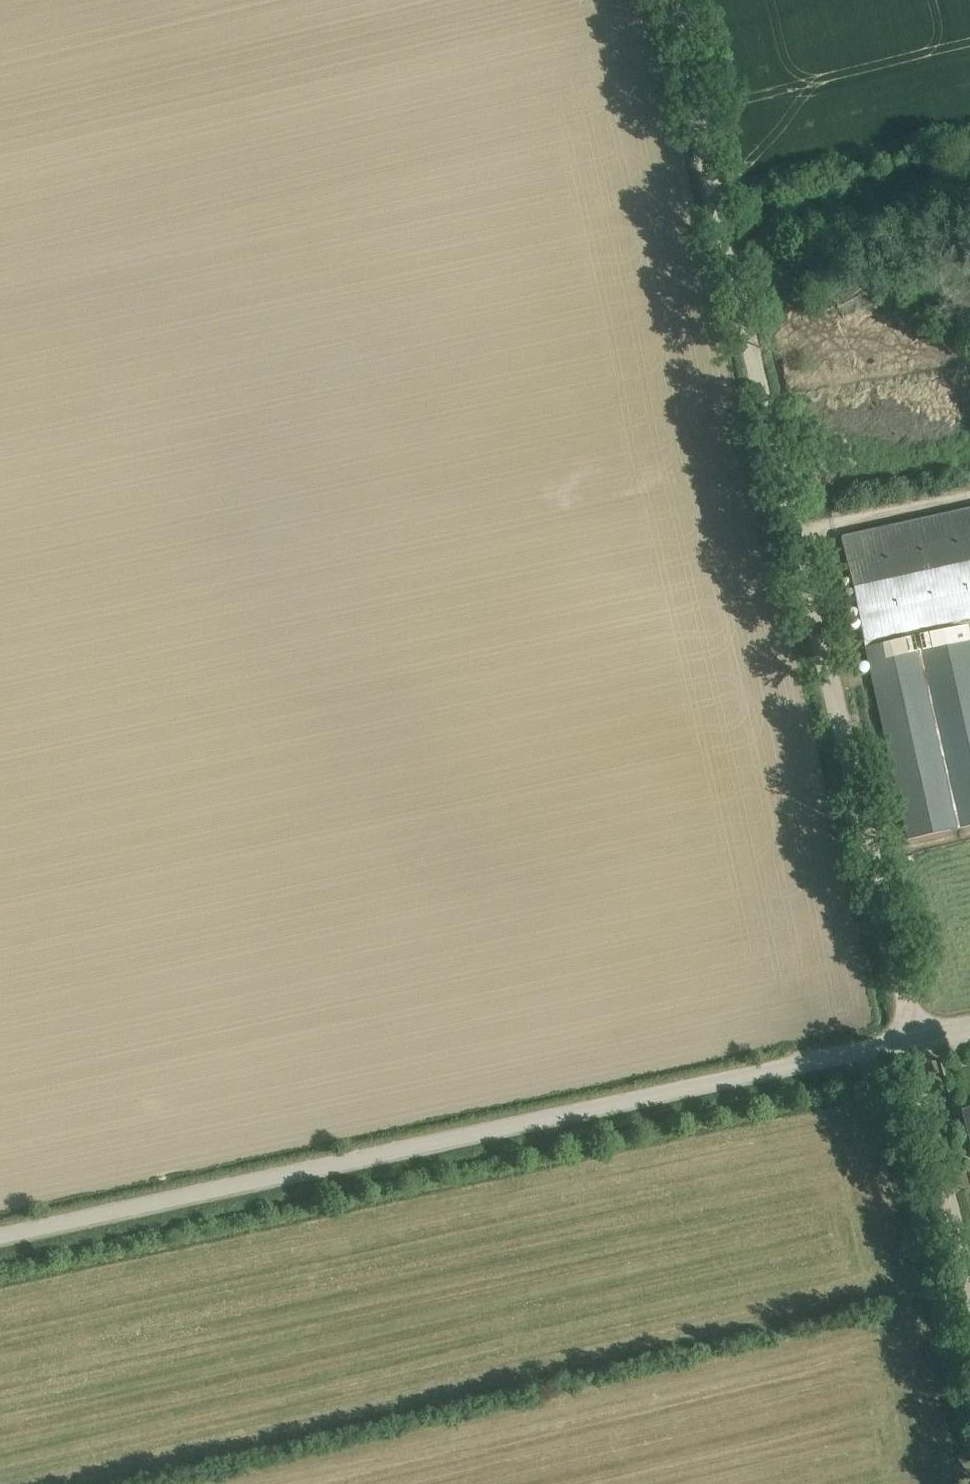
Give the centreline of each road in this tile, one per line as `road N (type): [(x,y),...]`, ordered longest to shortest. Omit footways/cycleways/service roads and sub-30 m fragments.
road 1 (track): [(969,1289),(674,0)]
road 2 (unclassified): [(0,1241),(969,1024)]

